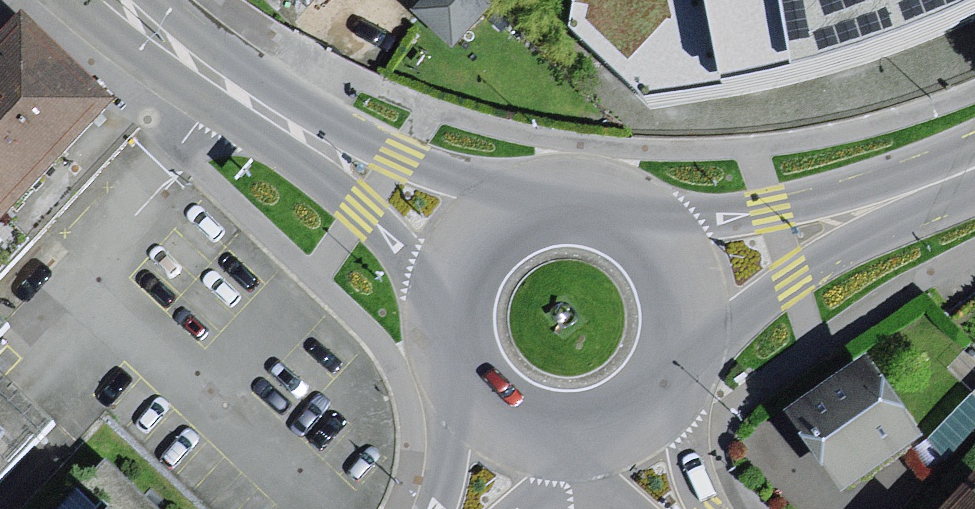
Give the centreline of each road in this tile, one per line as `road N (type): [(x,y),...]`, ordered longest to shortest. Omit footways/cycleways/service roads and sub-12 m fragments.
road 1 (primary): [(72,0),(152,69),(343,195),(413,258),(431,293)]
road 2 (primary): [(523,191),(397,159),(231,63),(151,0)]
road 3 (primary): [(687,363),(941,181)]
road 4 (primary): [(941,181),(698,214),(639,210)]
road 5 (primary): [(687,363),(695,321),(689,278),(670,240),(639,210)]
road 6 (primary): [(523,191),(463,229),(431,293)]
road 7 (primary): [(451,391),(499,435),(568,450)]
road 8 (primary): [(639,210),(583,187),(523,191)]
road 9 (primary): [(710,508),(671,394)]
road 10 (primary): [(568,450),(624,435),(671,394)]

